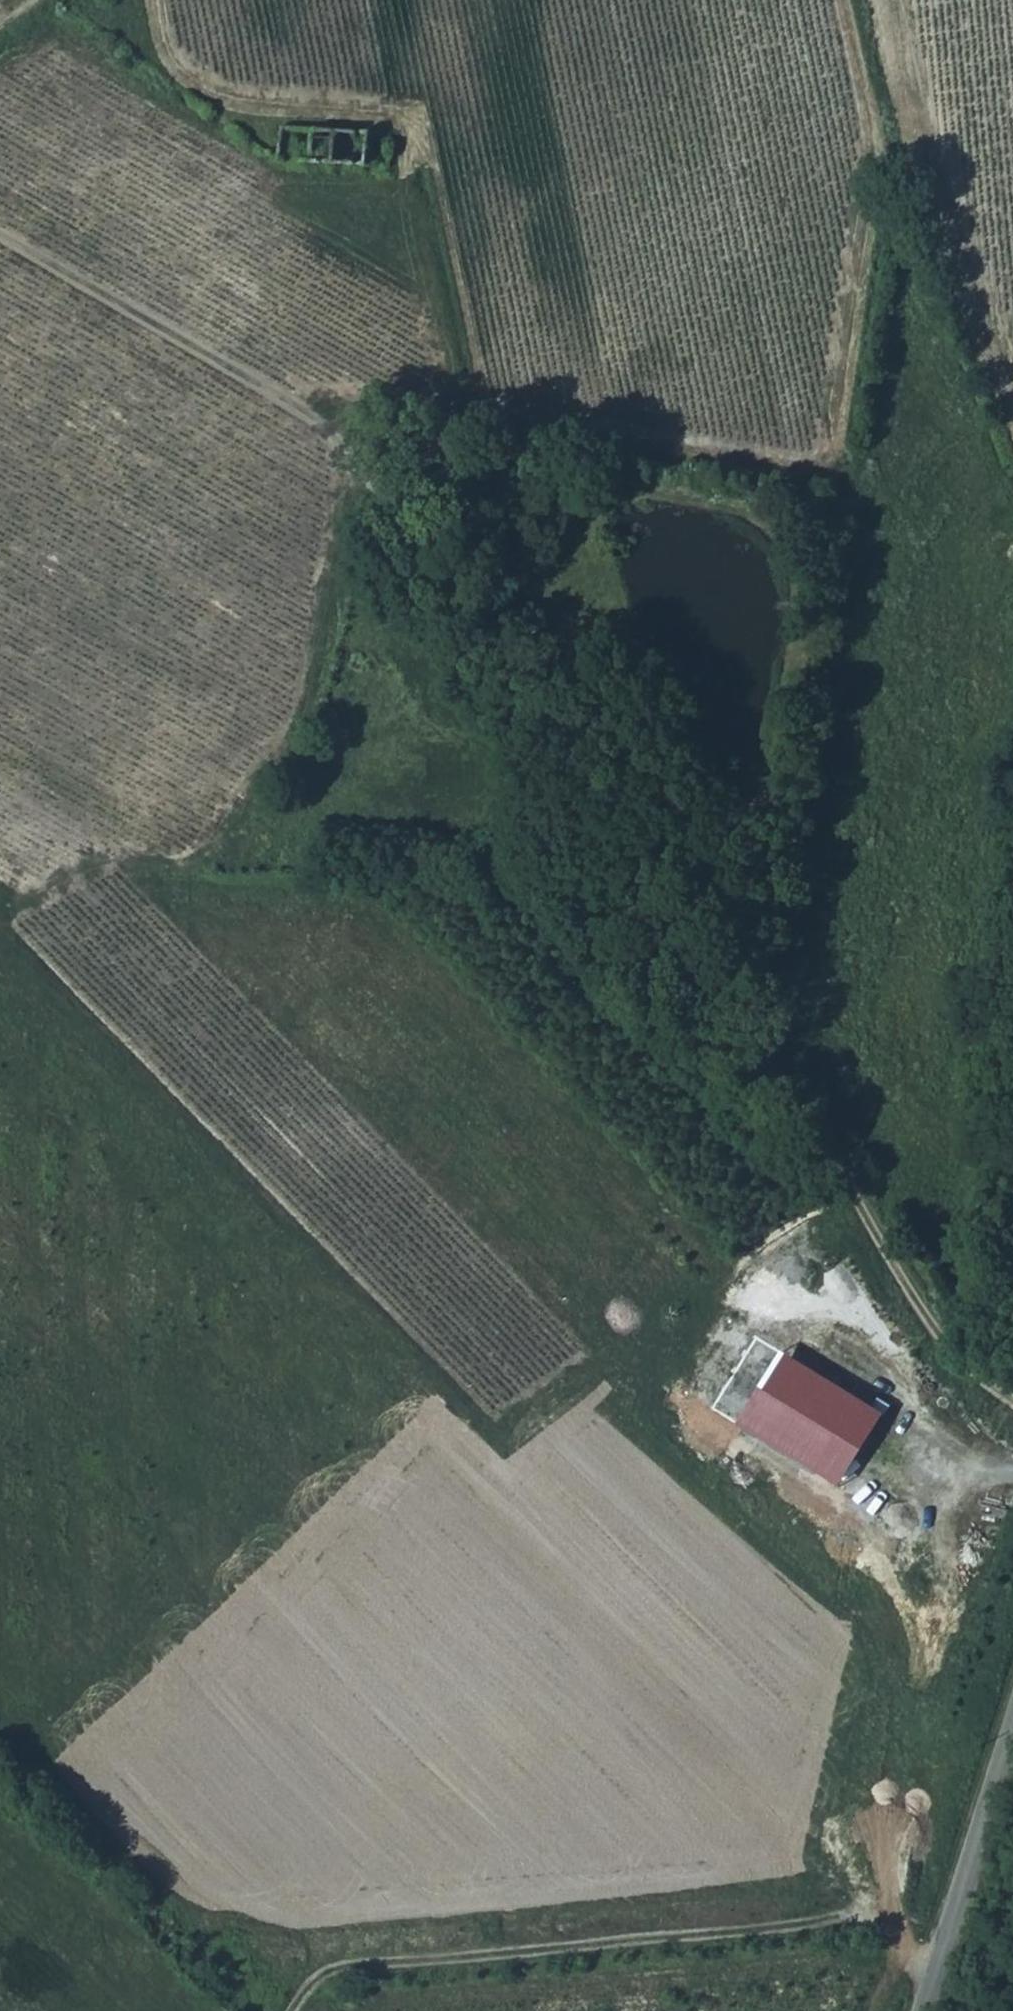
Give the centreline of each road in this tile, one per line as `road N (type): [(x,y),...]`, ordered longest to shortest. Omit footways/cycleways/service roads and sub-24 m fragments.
road 1 (track): [(1012,1390),(973,1366),(947,1332),(751,1023),(643,825),(379,463),(0,235)]
road 2 (track): [(937,1975),(885,1923),(861,1917),(355,1965),(309,1988),(292,2010)]
road 3 (unclassified): [(925,2010),(1012,1742)]

